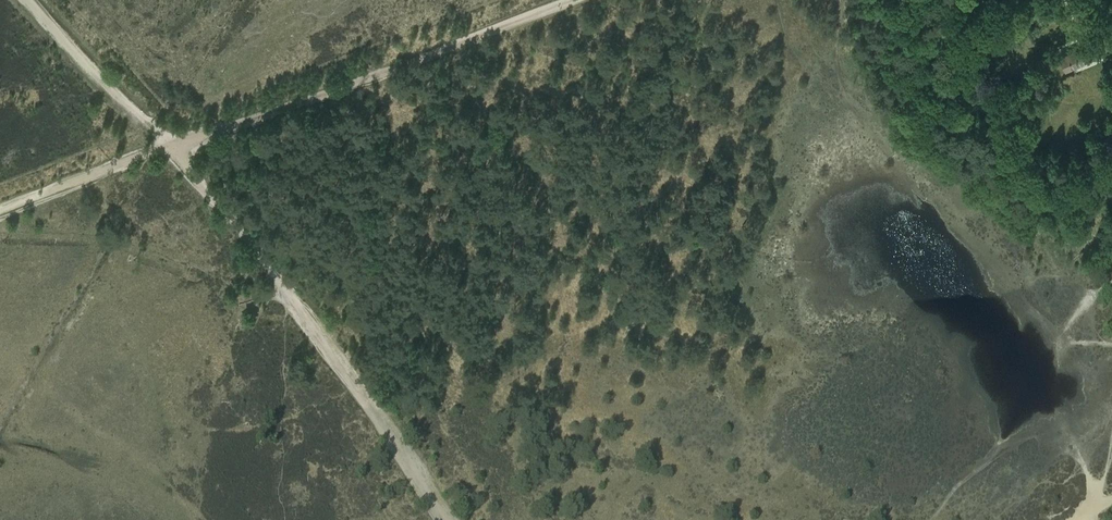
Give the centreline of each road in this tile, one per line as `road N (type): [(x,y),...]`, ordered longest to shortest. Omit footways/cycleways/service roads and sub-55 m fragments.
road 1 (track): [(169,148),(575,0)]
road 2 (track): [(31,0),(169,148)]
road 3 (track): [(0,214),(169,148)]

